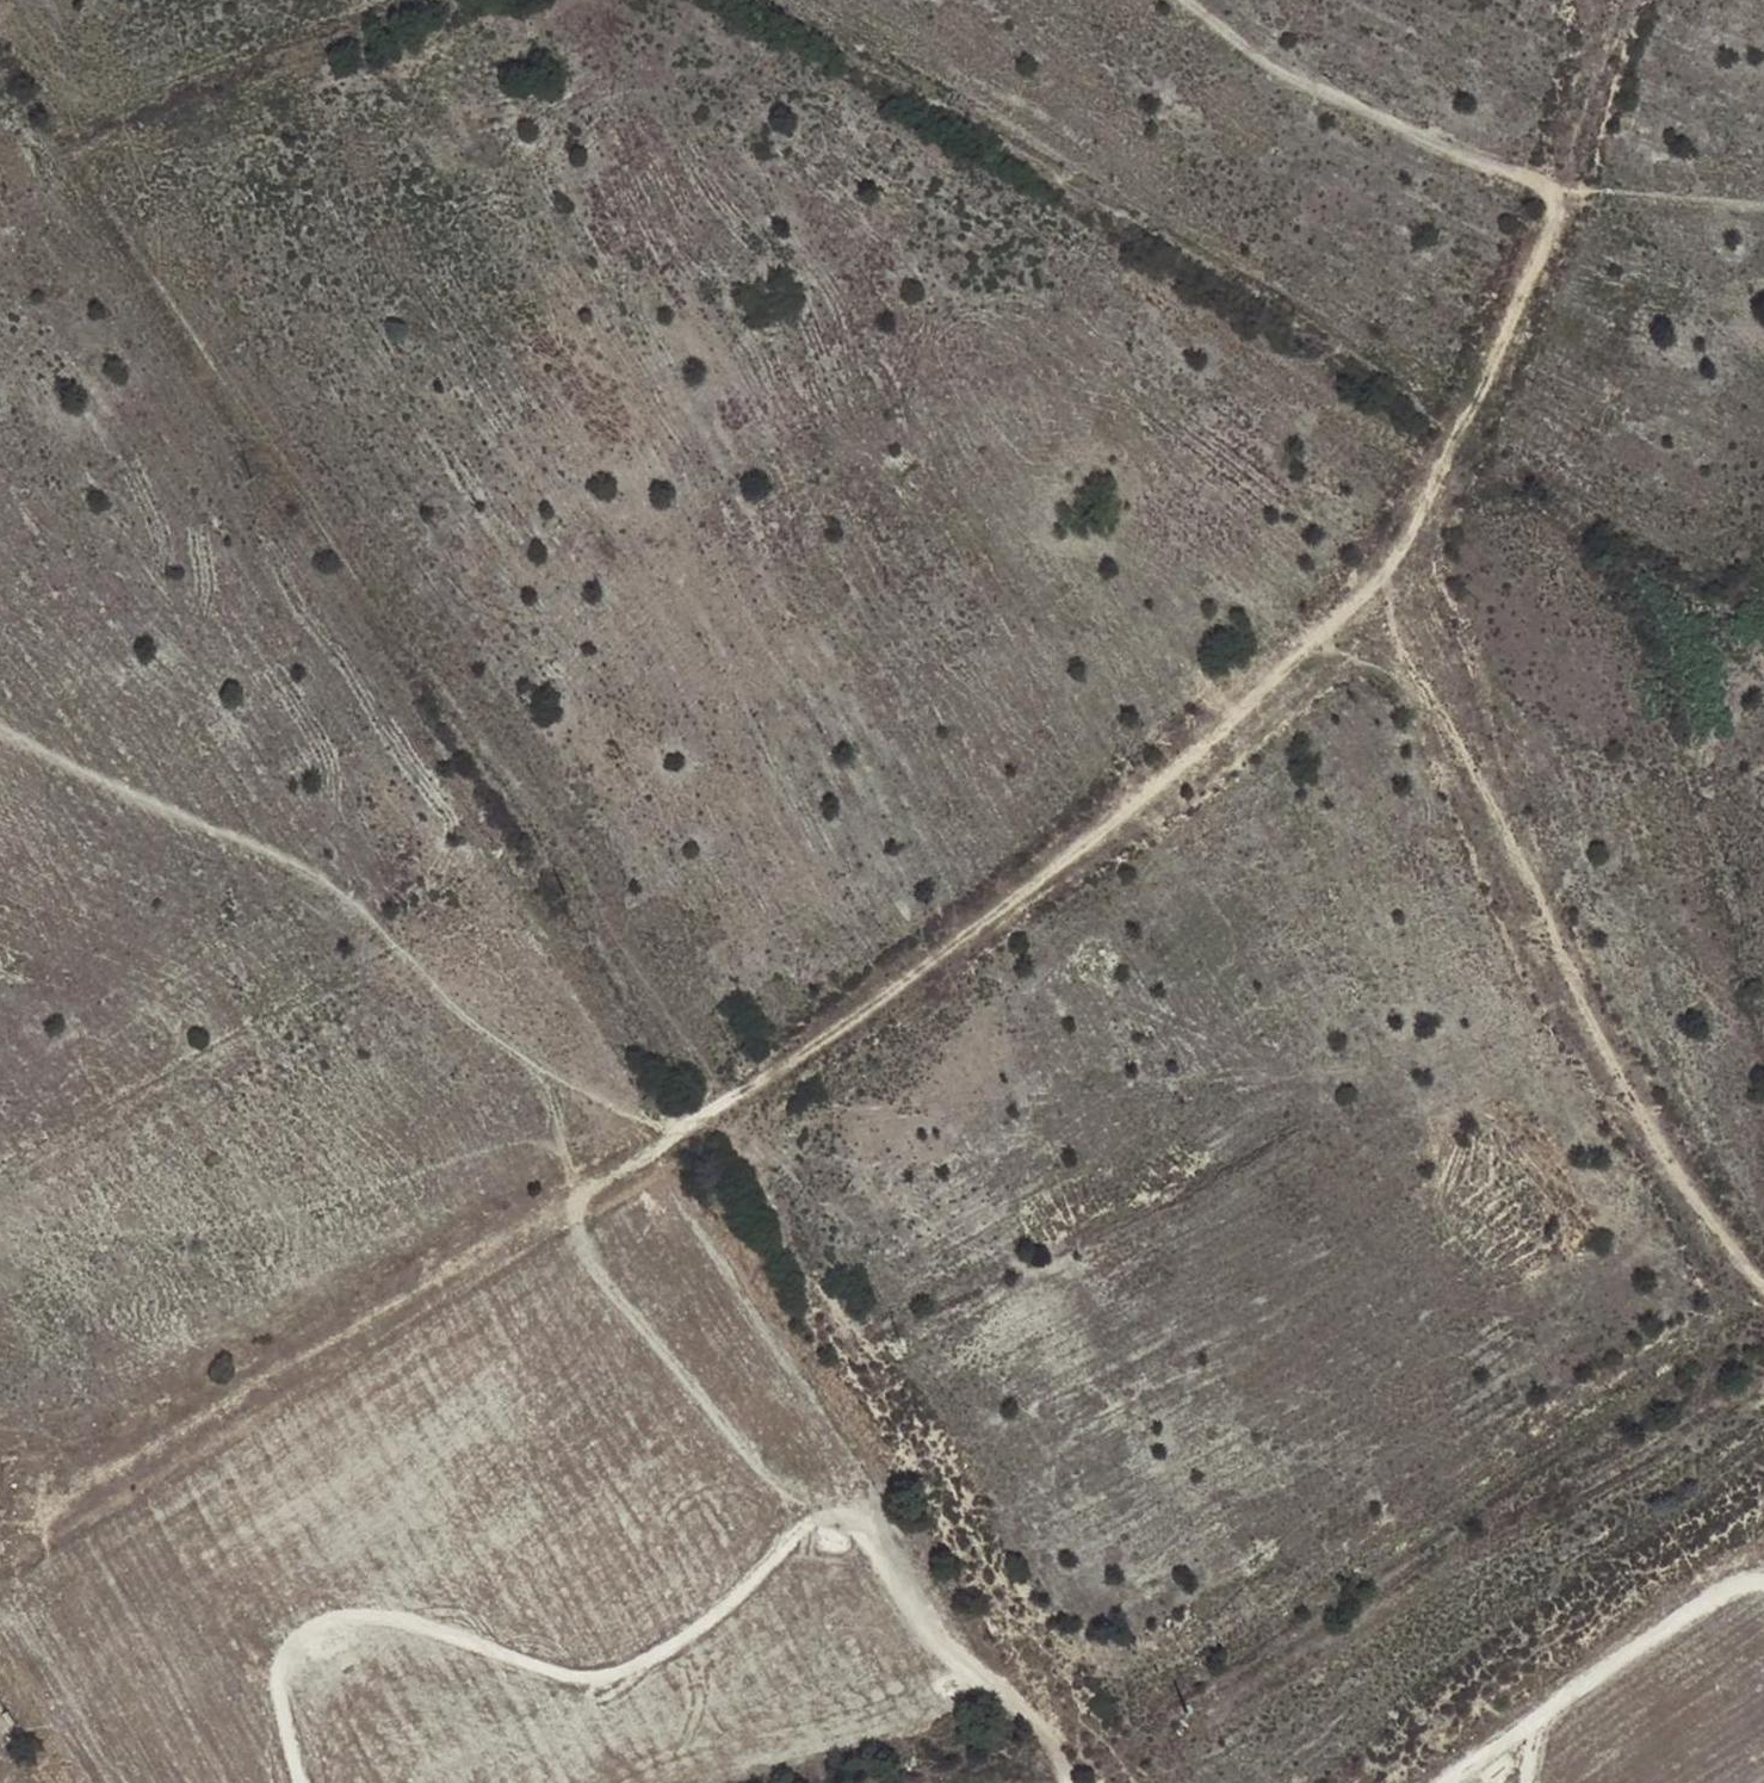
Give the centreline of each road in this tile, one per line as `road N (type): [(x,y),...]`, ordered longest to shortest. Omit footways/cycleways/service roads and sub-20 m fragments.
road 1 (track): [(300,1782),(280,1691),(282,1653),(315,1623),(367,1614),(582,1680),(626,1669),(705,1630),(823,1518),(857,1518),(961,1664),(1014,1701),(1053,1746),(1069,1782)]
road 2 (track): [(1448,1782),(1729,1585),(1763,1581)]

